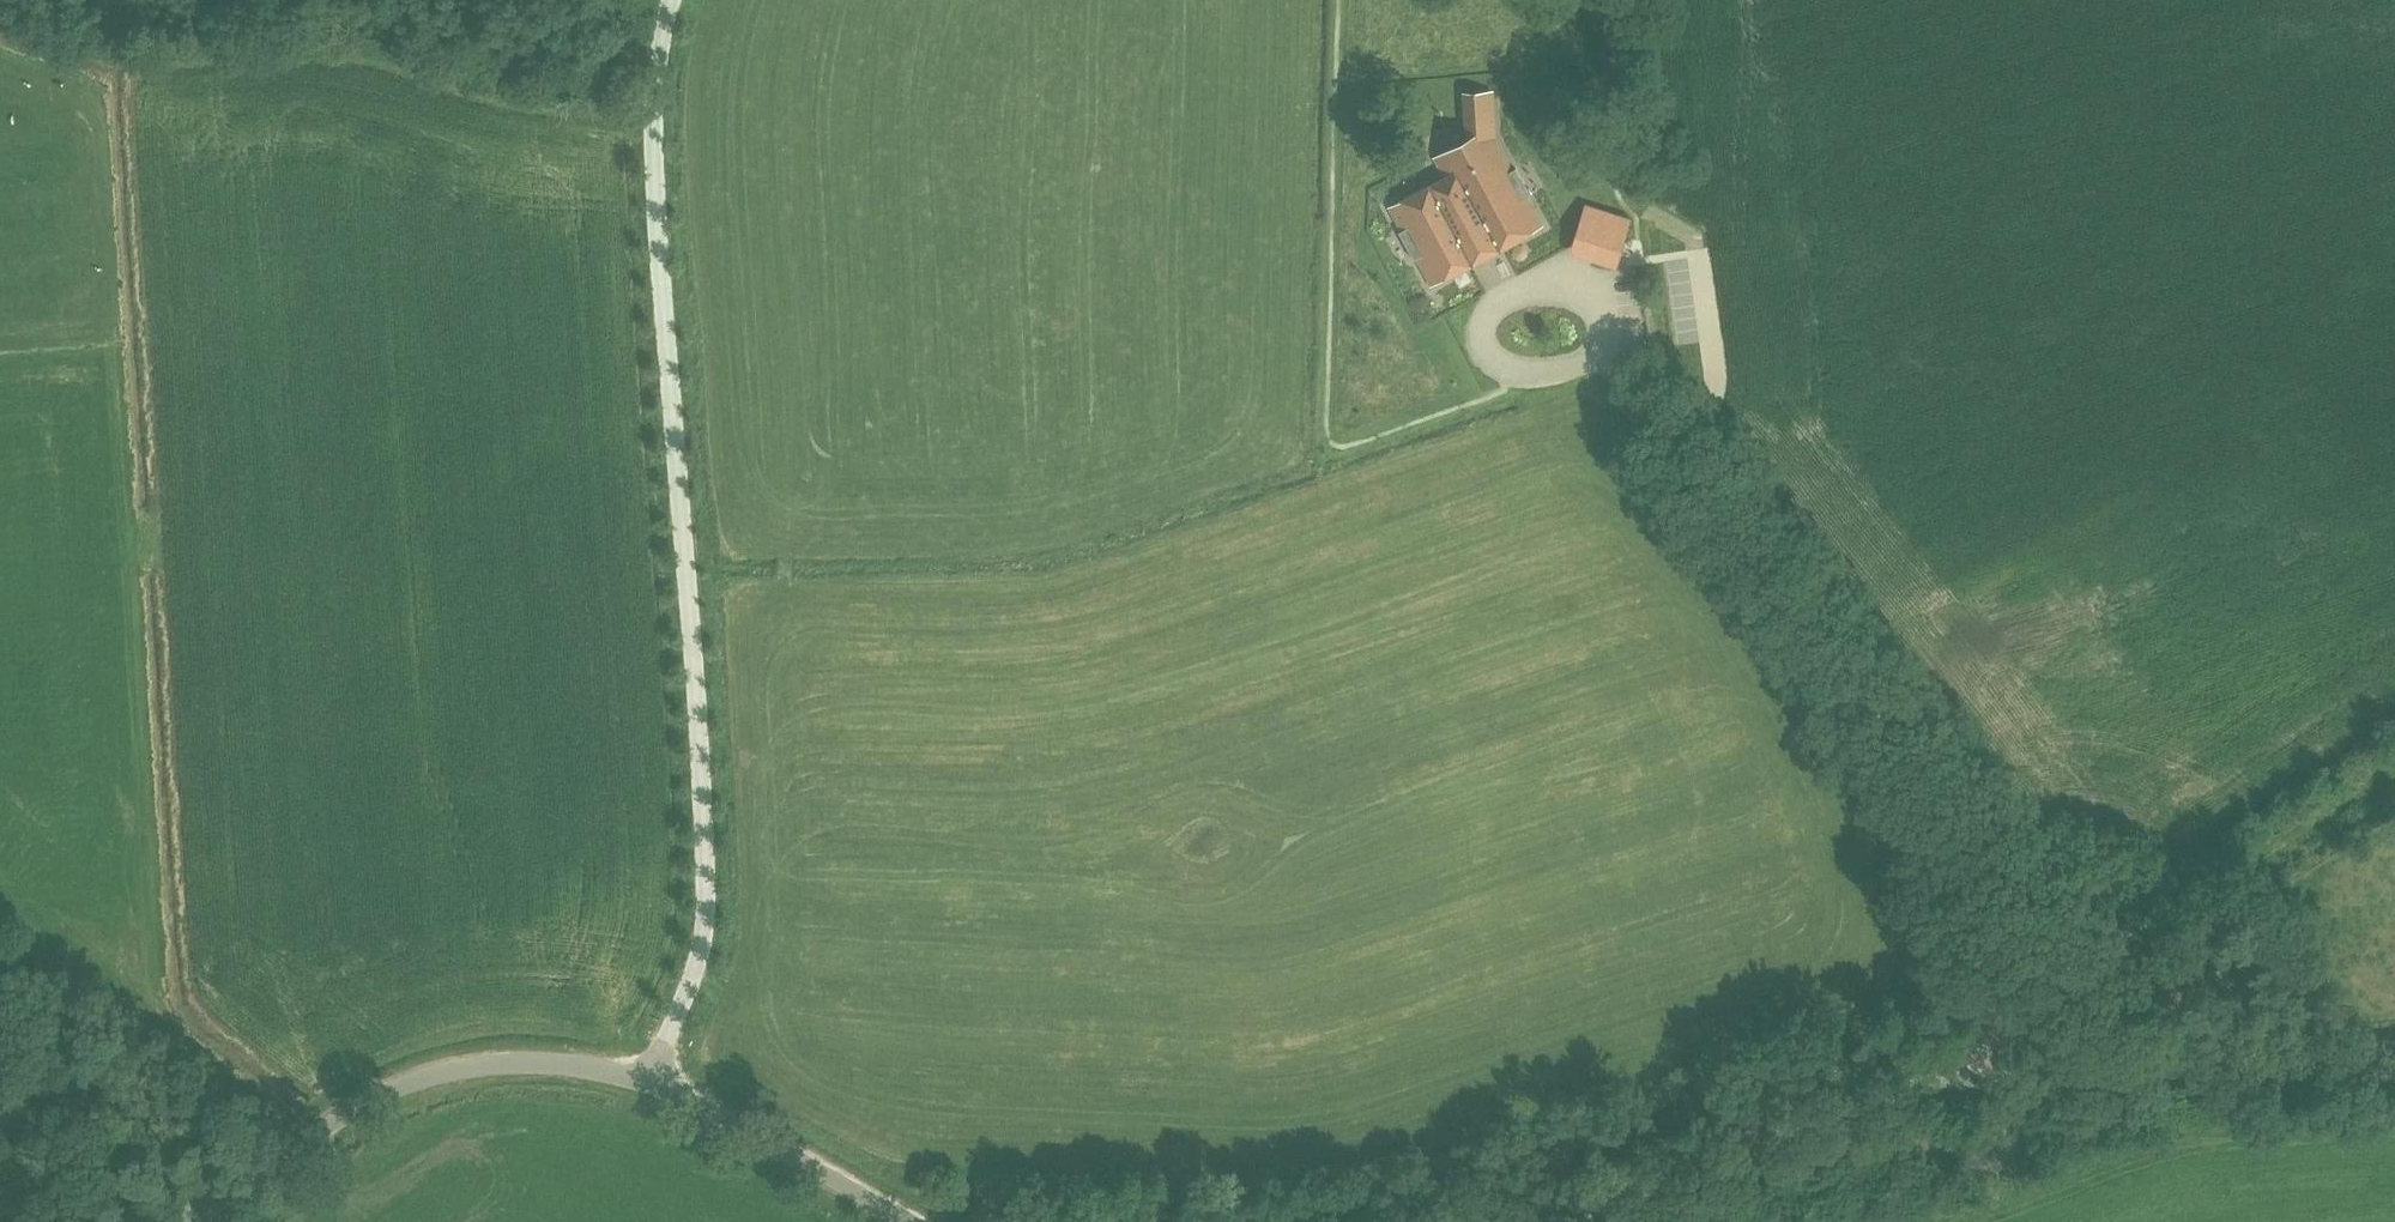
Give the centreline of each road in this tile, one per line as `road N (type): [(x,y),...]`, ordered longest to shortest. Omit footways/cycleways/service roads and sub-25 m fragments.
road 1 (track): [(650,1082),(707,941),(703,746),(653,154),(661,34),(671,0)]
road 2 (unclassified): [(2394,1055),(1953,1087),(1876,1102),(1546,1221)]
road 3 (unclassified): [(204,1221),(354,1110),(428,1078),(494,1062),(560,1063),(650,1082),(913,1221)]
road 4 (track): [(2067,988),(1970,1064),(1953,1087)]

